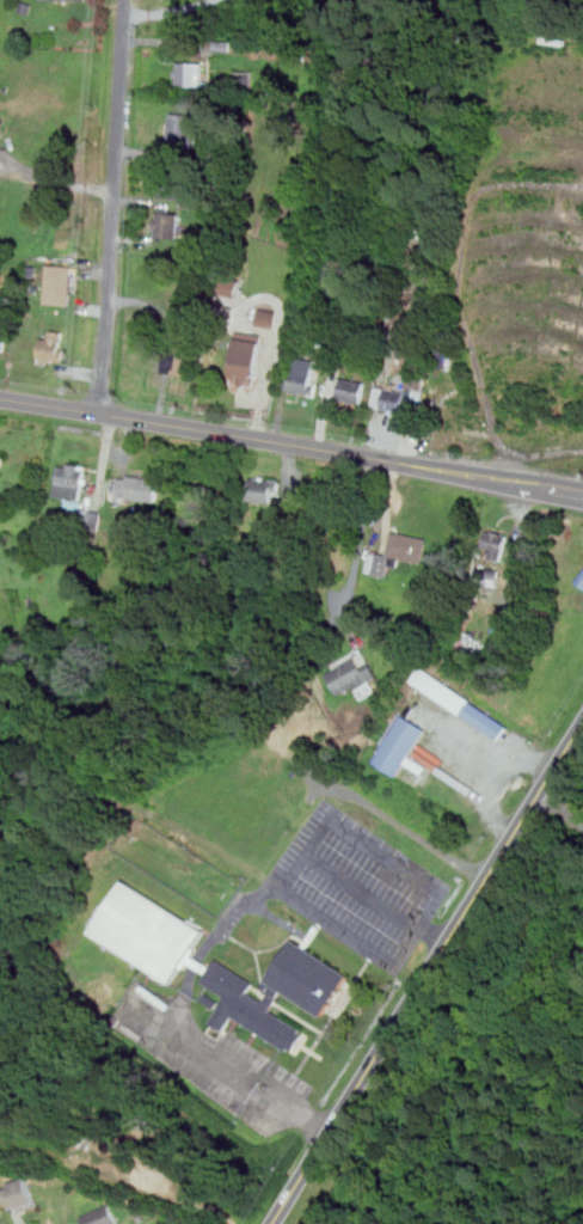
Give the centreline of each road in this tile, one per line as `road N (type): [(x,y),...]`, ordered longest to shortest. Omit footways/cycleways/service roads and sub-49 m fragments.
road 1 (tertiary): [(272,1223),(582,725)]
road 2 (tertiary): [(0,398),(540,489)]
road 3 (residential): [(98,414),(126,0)]

